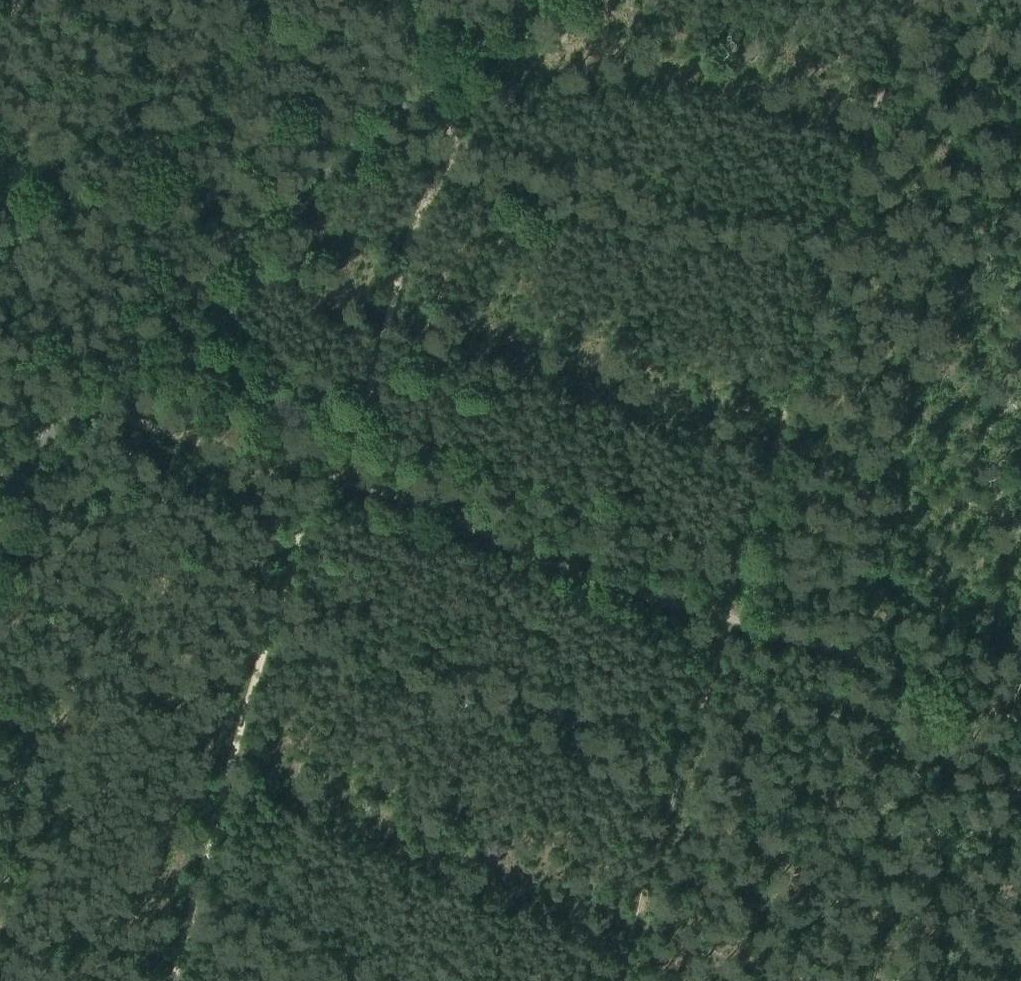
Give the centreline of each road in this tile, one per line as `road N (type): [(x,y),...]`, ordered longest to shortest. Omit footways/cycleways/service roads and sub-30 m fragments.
road 1 (track): [(78,402),(974,703),(1020,726)]
road 2 (unclassified): [(0,488),(264,219),(546,0)]

